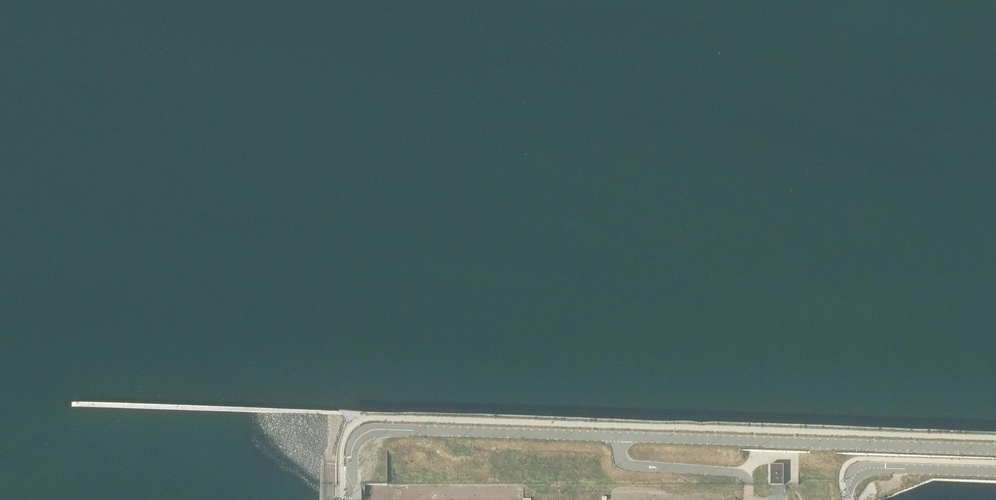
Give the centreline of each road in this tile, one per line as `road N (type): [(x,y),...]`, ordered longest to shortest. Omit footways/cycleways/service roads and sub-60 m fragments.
road 1 (tertiary): [(349,499),(354,443),(380,428),(995,444)]
road 2 (tertiary): [(848,499),(853,476),(865,469),(995,468)]

